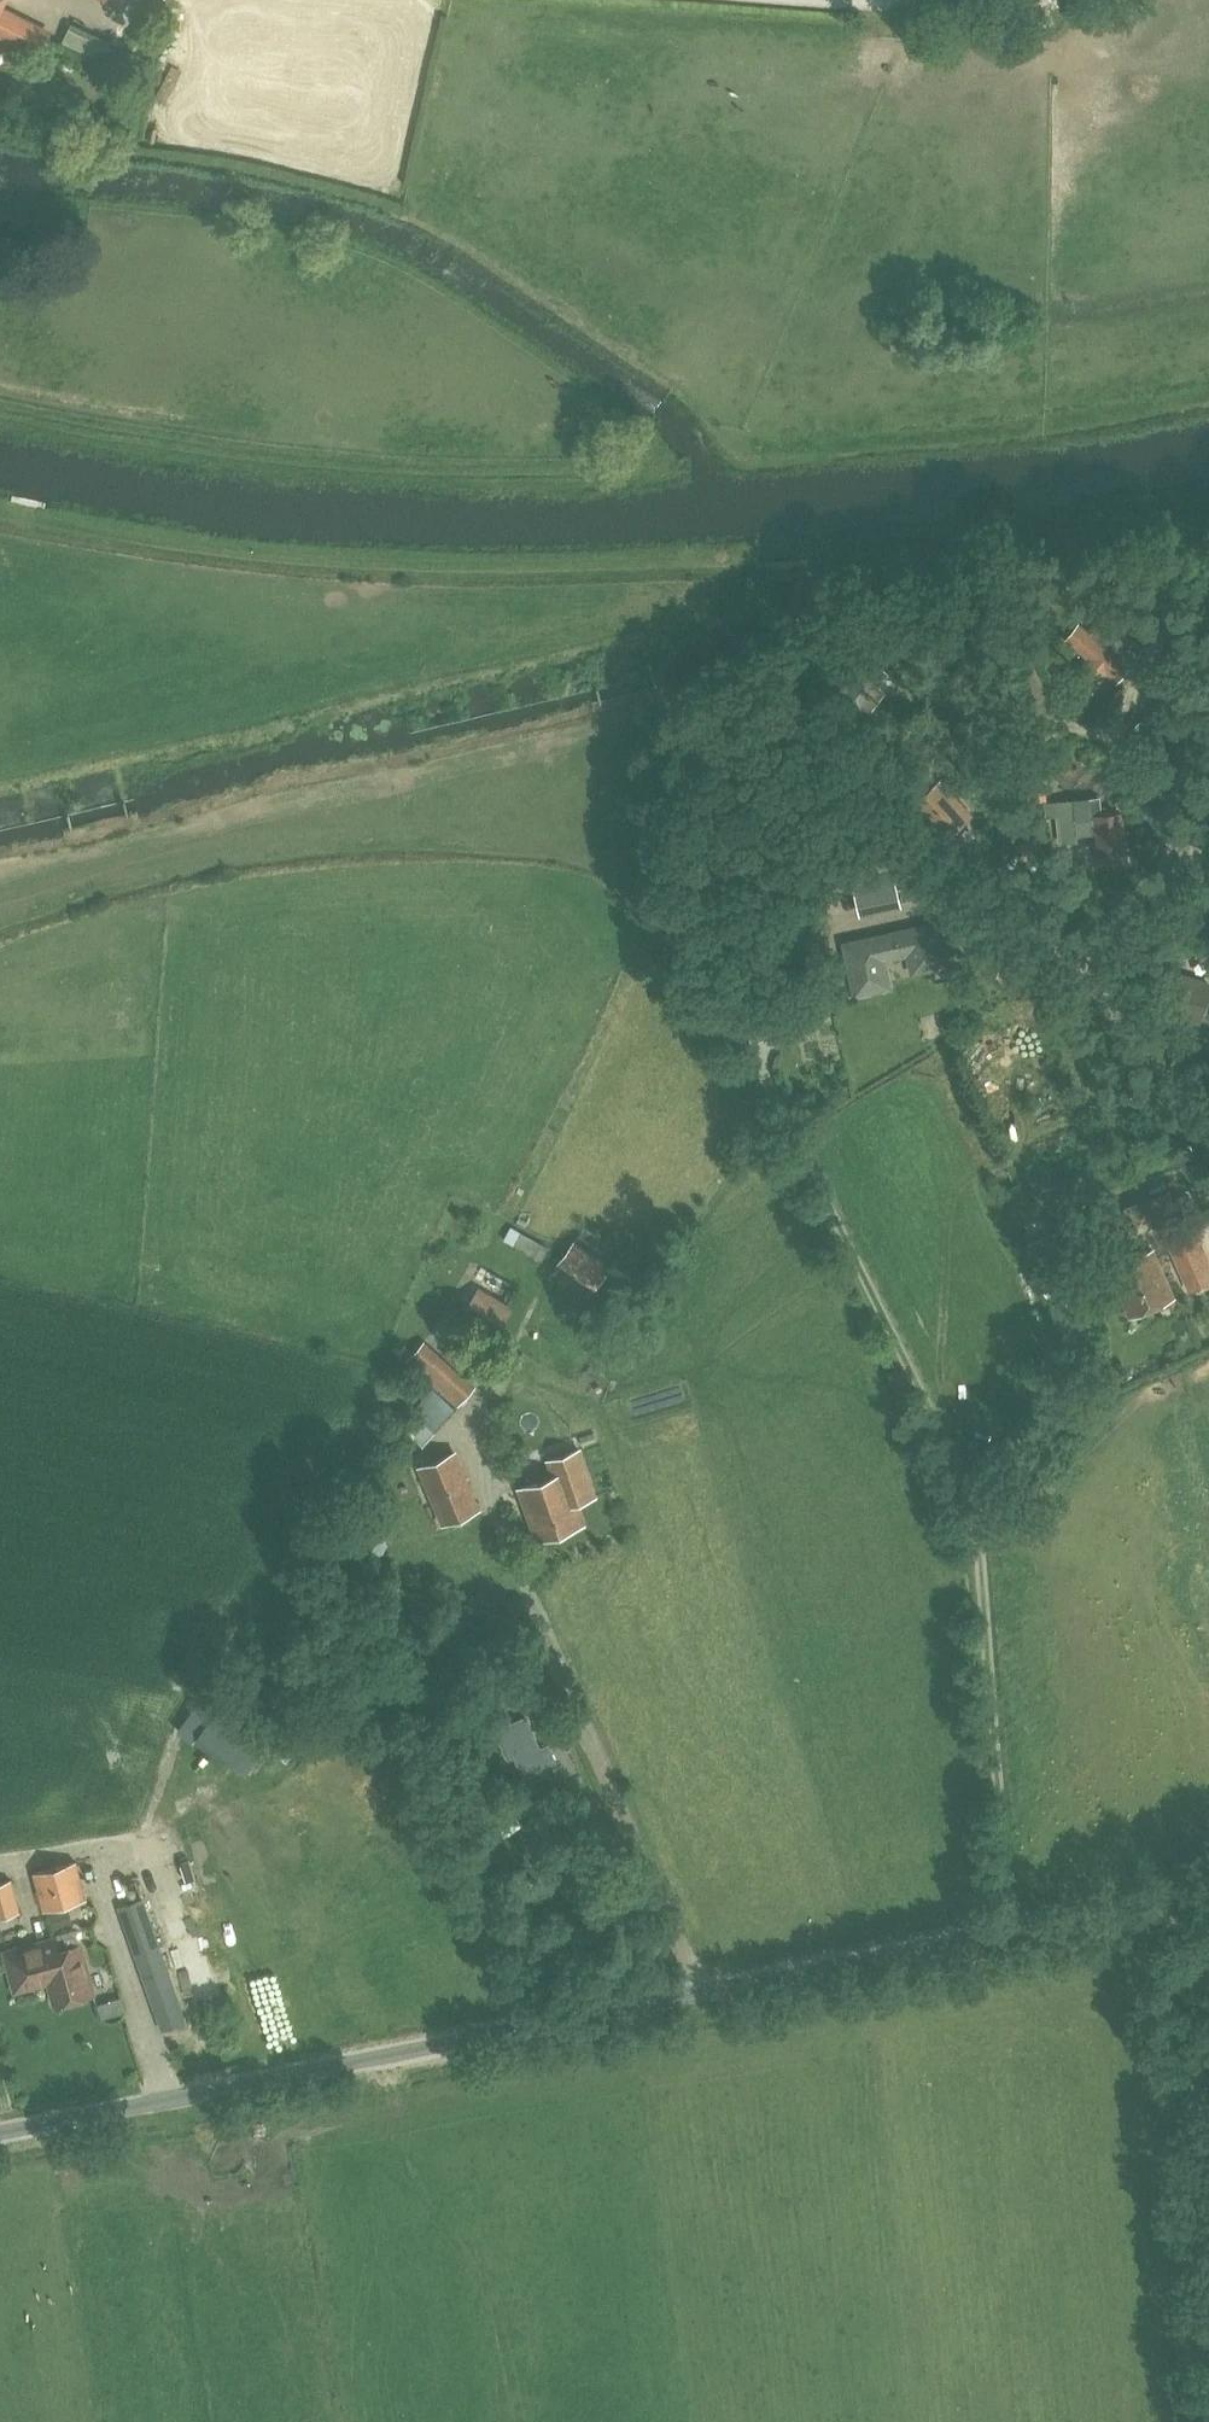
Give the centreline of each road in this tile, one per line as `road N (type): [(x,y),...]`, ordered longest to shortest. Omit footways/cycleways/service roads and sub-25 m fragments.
road 1 (unclassified): [(0,2133),(1150,1903)]
road 2 (track): [(0,510),(191,547),(327,562),(721,560),(758,568)]
road 3 (track): [(1208,383),(1030,413),(773,438)]
road 4 (track): [(808,565),(1208,512)]
road 5 (unclassified): [(1208,2051),(1181,2108),(1208,2366)]

